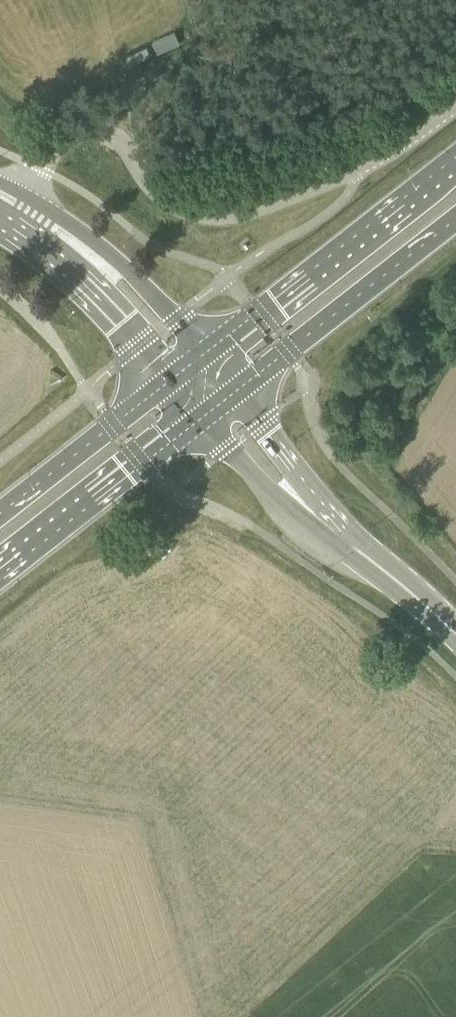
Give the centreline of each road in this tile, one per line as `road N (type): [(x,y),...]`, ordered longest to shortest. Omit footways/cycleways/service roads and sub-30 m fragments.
road 1 (unclassified): [(15,212),(55,150),(80,135),(116,140),(177,209),(223,218),(276,206),(359,168),(455,105)]
road 2 (primary): [(455,158),(206,353)]
road 3 (primary): [(238,391),(455,221)]
road 4 (primary): [(0,576),(205,416)]
road 5 (primary): [(206,353),(111,255),(15,212)]
road 6 (primary): [(15,212),(174,378)]
road 7 (primary): [(174,378),(0,514)]
road 8 (secondary): [(455,634),(308,507)]
road 9 (secondary): [(205,416),(254,471),(308,507)]
road 10 (secondary): [(308,507),(288,456),(238,391)]

